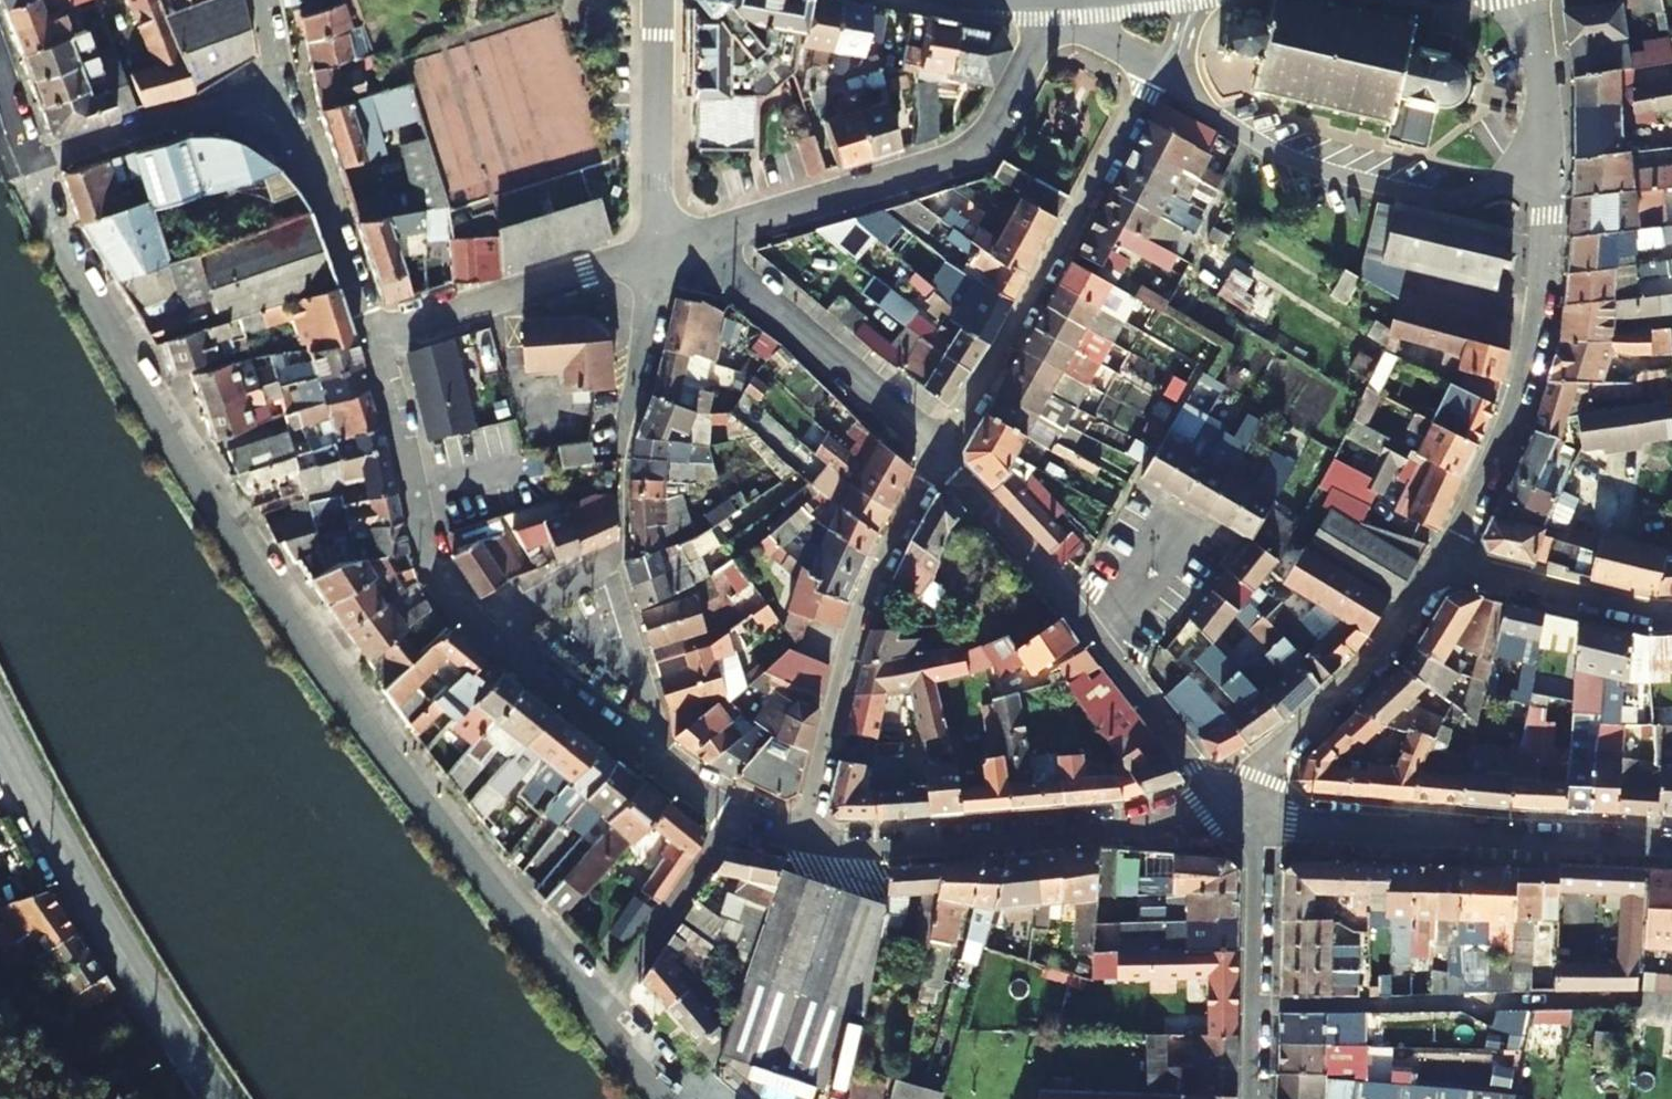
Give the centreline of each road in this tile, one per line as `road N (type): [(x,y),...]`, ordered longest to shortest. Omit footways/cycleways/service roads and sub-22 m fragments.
road 1 (residential): [(24,158),(95,314),(261,587),(486,892),(598,1019)]
road 2 (residential): [(373,343),(431,575),(482,633),(658,768)]
road 3 (residential): [(658,768),(613,563),(660,246)]
road 4 (residential): [(1063,0),(1000,130),(949,158),(660,246)]
road 5 (residential): [(1253,820),(1200,772),(1097,633),(940,458)]
road 6 (residential): [(802,843),(873,850),(1253,820)]
road 7 (residential): [(940,458),(1161,75)]
road 8 (tertiary): [(0,718),(81,877),(218,1098)]
road 9 (unclassified): [(1253,820),(1671,845)]
road 10 (residential): [(1161,75),(1215,118),(1309,172),(1429,205),(1486,197),(1540,178)]
road 11 (residential): [(1540,178),(1544,227),(1530,394),(1435,566)]
road 12 (residential): [(802,843),(893,540),(940,458)]
road 13 (residential): [(940,458),(740,275),(660,246)]
road 14 (residential): [(1435,566),(1390,644),(1266,785),(1253,820)]
road 15 (residential): [(373,343),(660,246)]
road 16 (residential): [(1253,820),(1249,1098)]
road 17 (residential): [(288,102),(53,160),(24,158)]
road 18 (residential): [(288,102),(373,343)]
road 19 (residential): [(660,246),(659,0)]
road 20 (residential): [(598,1019),(726,813)]
road 21 (residential): [(1671,614),(1435,566)]
road 22 (residential): [(1540,178),(1547,136),(1525,0)]

